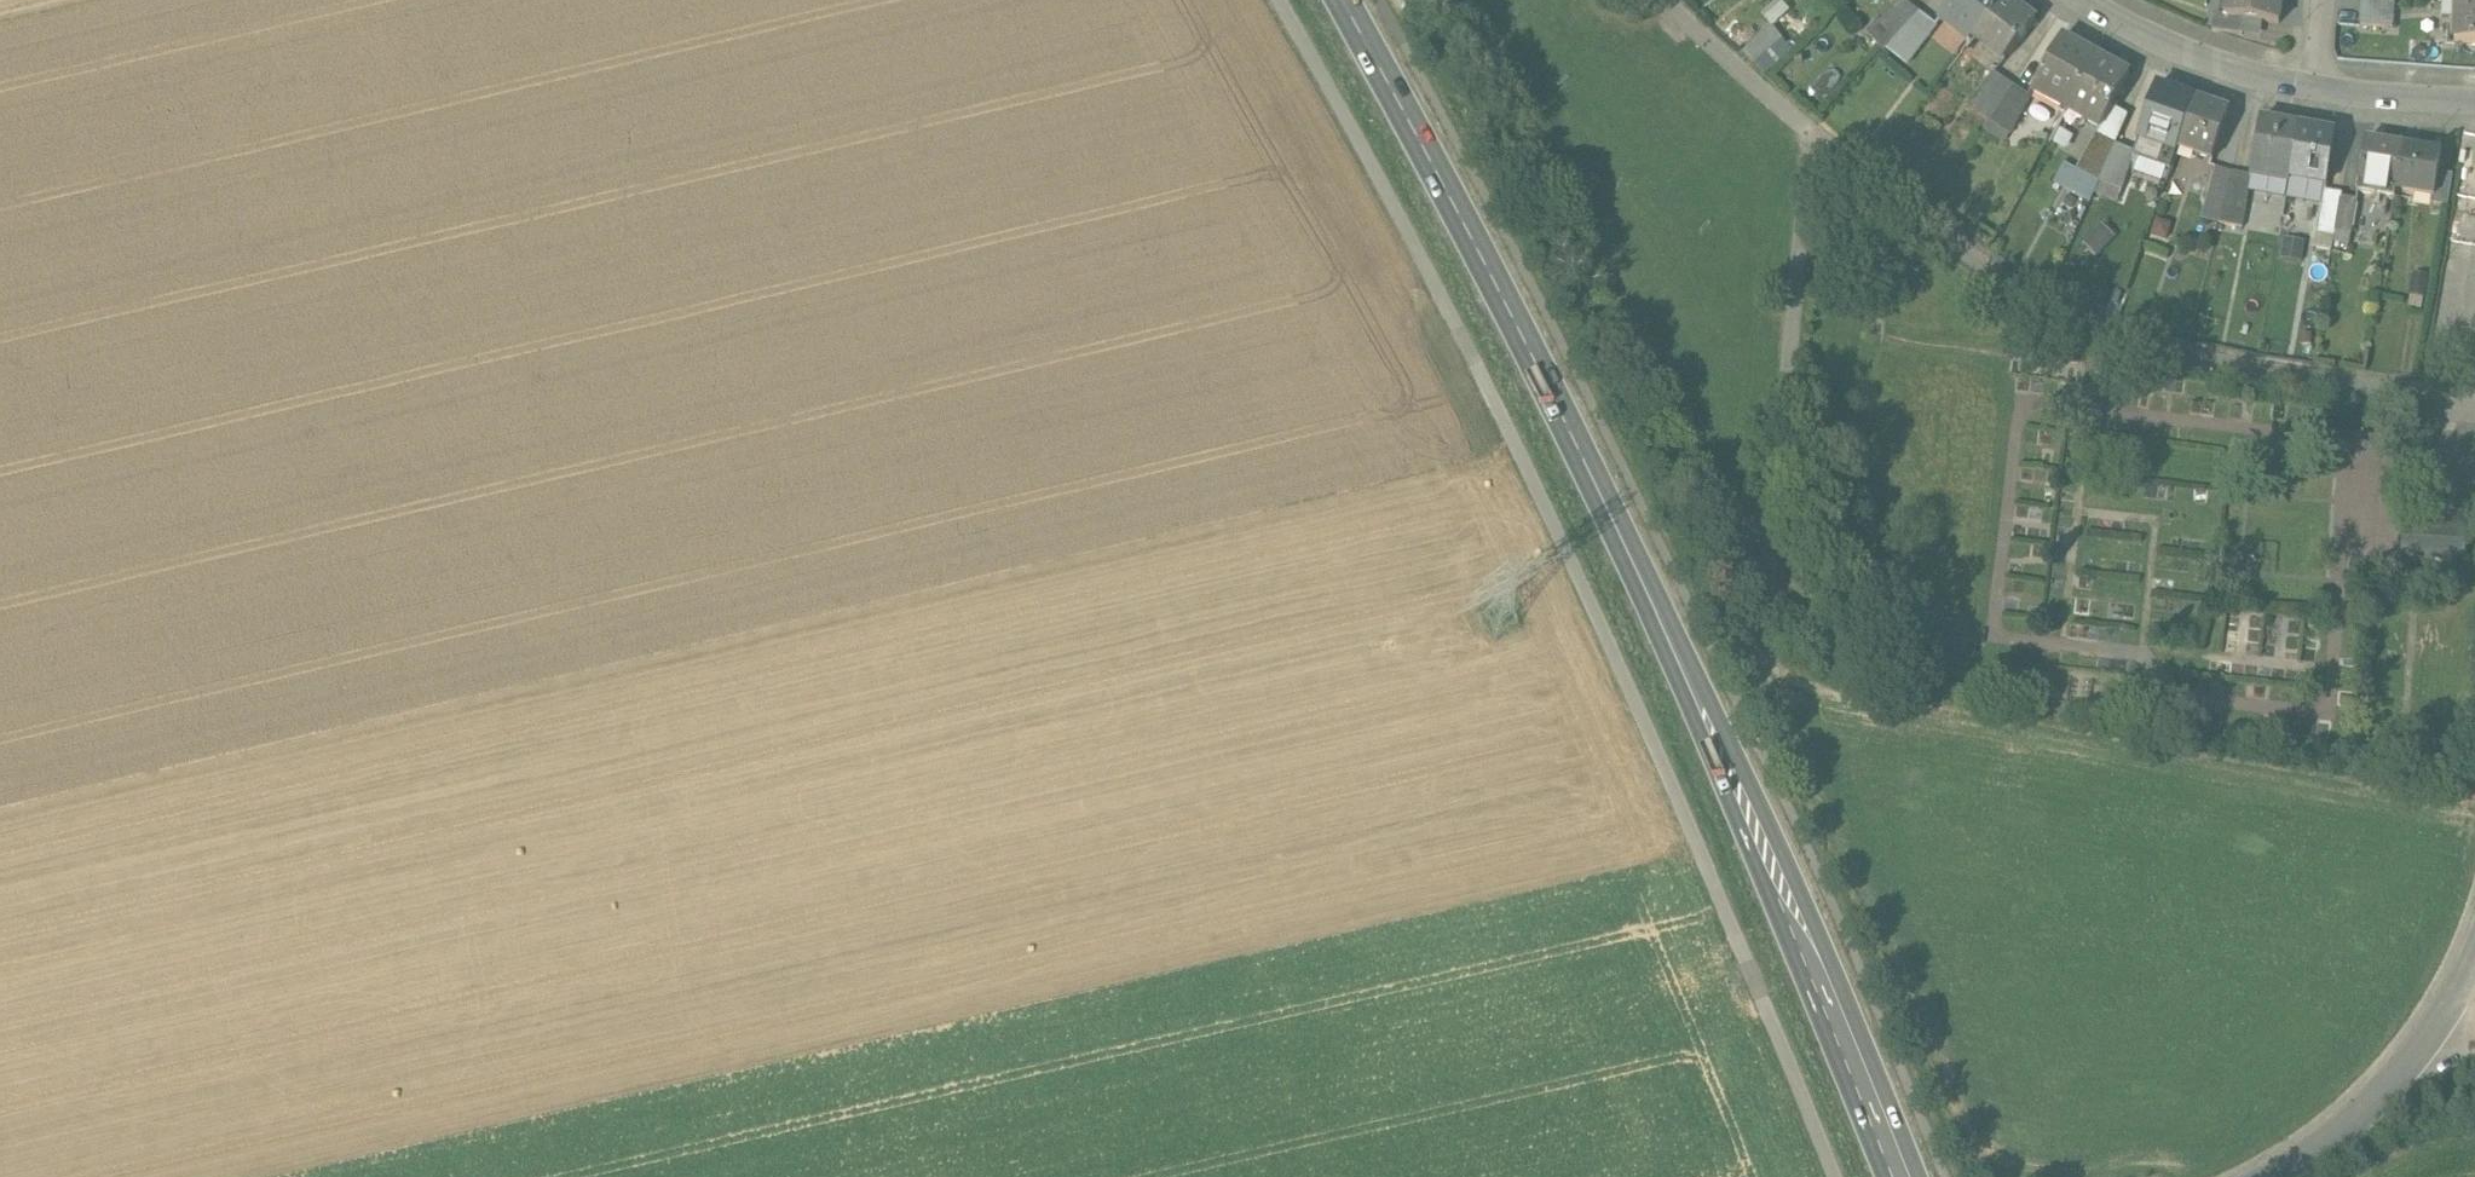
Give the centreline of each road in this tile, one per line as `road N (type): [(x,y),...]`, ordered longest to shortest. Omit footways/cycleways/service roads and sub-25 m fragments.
road 1 (track): [(1832,1176),(1681,805),(1517,440),(1282,0)]
road 2 (secondary): [(1894,1176),(1763,846),(1529,347),(1345,0)]
road 3 (track): [(1815,141),(1761,647)]
road 4 (residential): [(2263,1176),(2334,1140),(2418,1070),(2474,970)]
road 5 (residential): [(2082,0),(2219,69),(2314,90)]
road 6 (residential): [(2314,90),(2474,107)]

